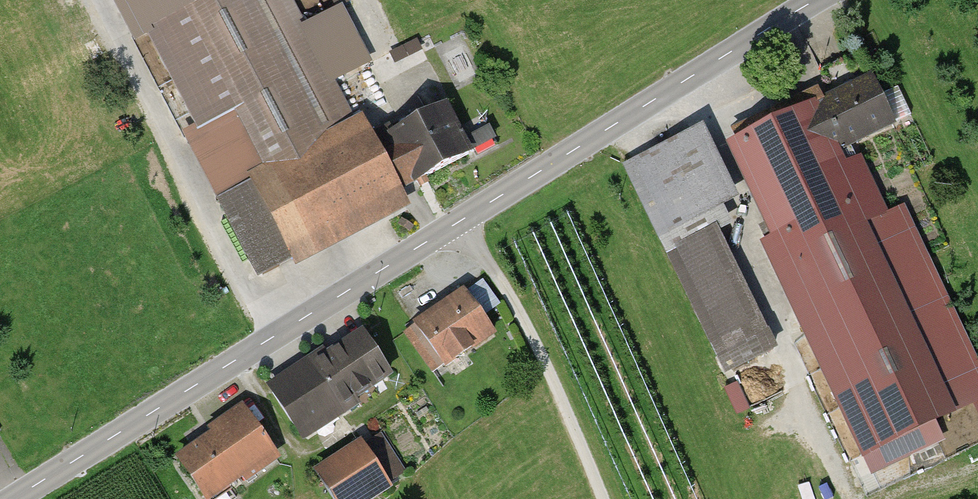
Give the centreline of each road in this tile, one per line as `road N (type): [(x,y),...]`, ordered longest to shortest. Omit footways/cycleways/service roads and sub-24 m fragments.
road 1 (tertiary): [(14,498),(816,0)]
road 2 (track): [(273,338),(103,0)]
road 3 (track): [(455,225),(530,332),(600,498)]

